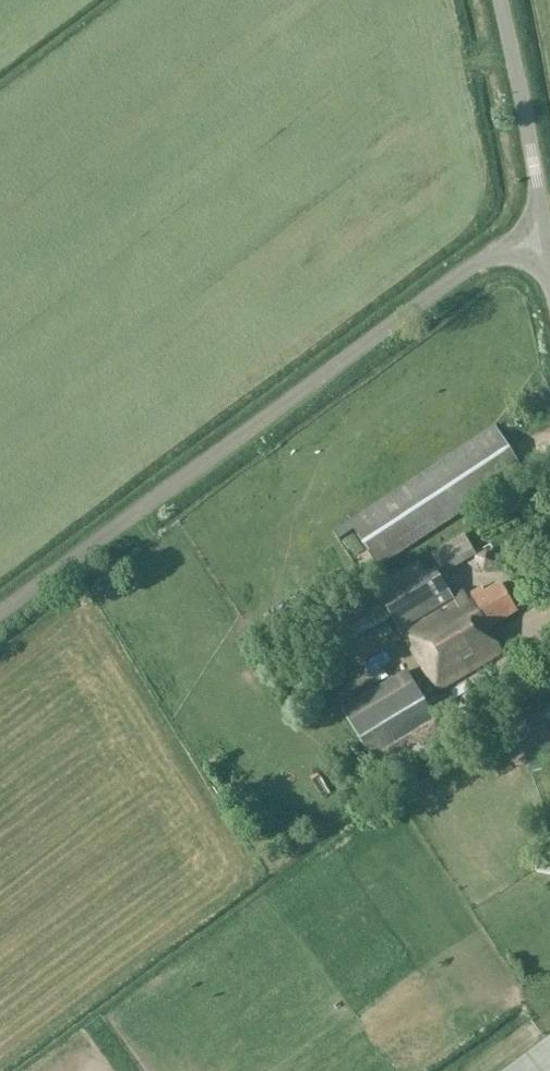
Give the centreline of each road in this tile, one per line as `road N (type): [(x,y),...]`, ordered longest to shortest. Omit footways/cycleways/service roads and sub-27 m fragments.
road 1 (unclassified): [(0,613),(468,269),(546,245)]
road 2 (tertiary): [(546,245),(500,0)]

